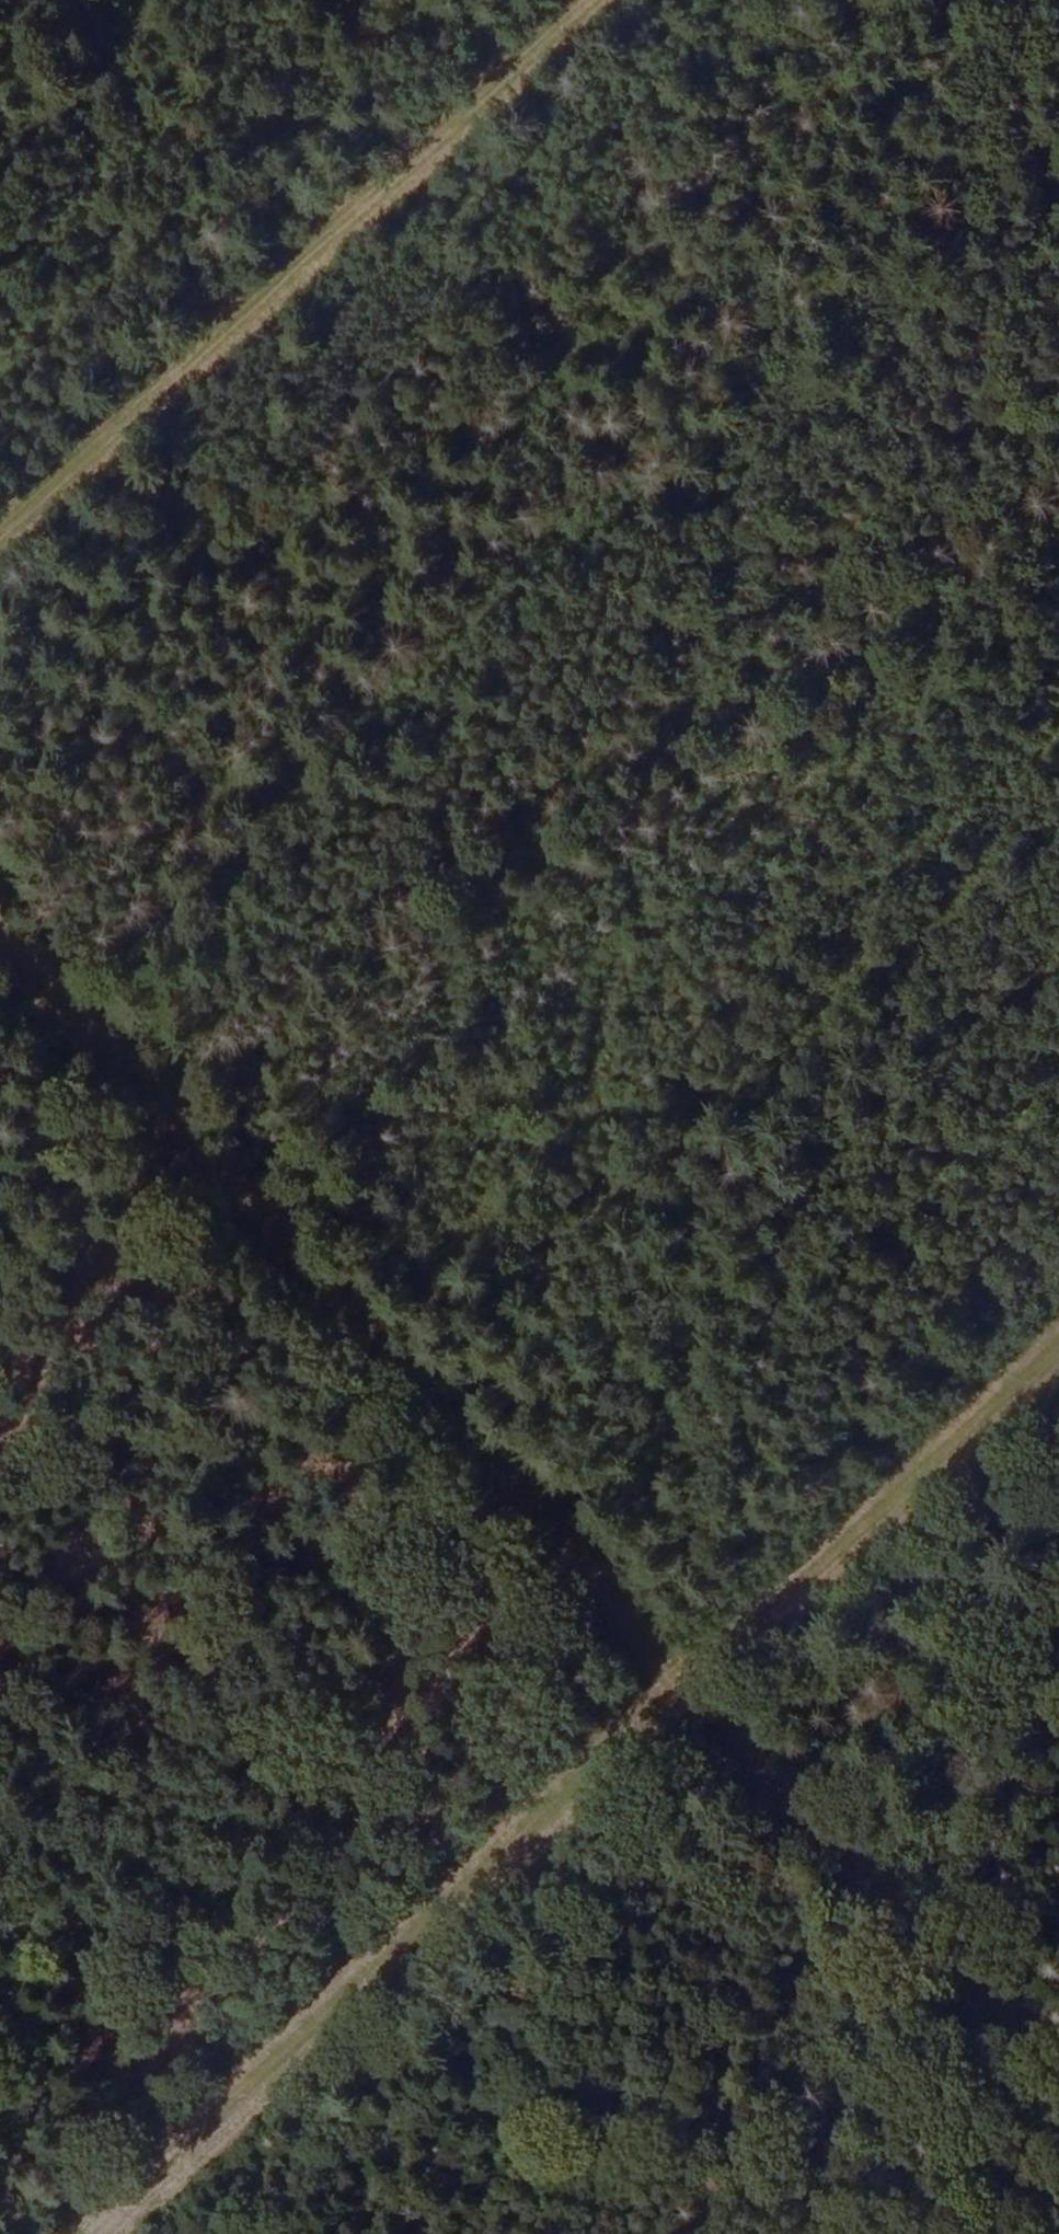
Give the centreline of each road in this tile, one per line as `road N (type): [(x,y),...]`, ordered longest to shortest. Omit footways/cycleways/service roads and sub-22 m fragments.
road 1 (track): [(1058,1333),(678,1678),(0,948)]
road 2 (track): [(580,0),(0,517)]

